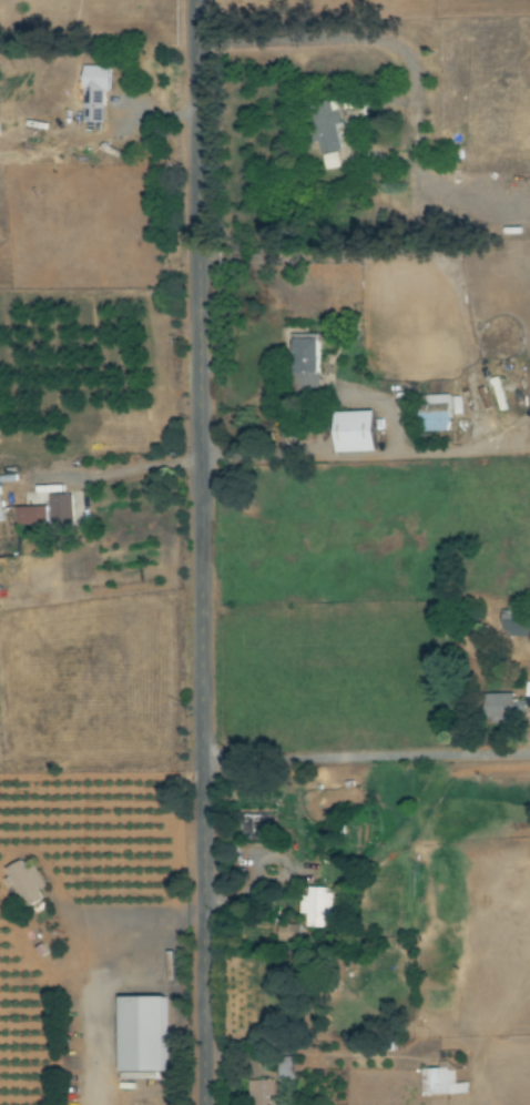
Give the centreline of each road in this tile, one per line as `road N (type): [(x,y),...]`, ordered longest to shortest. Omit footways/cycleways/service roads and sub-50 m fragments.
road 1 (residential): [(203,1104),(194,0)]
road 2 (residential): [(203,903),(0,898)]

